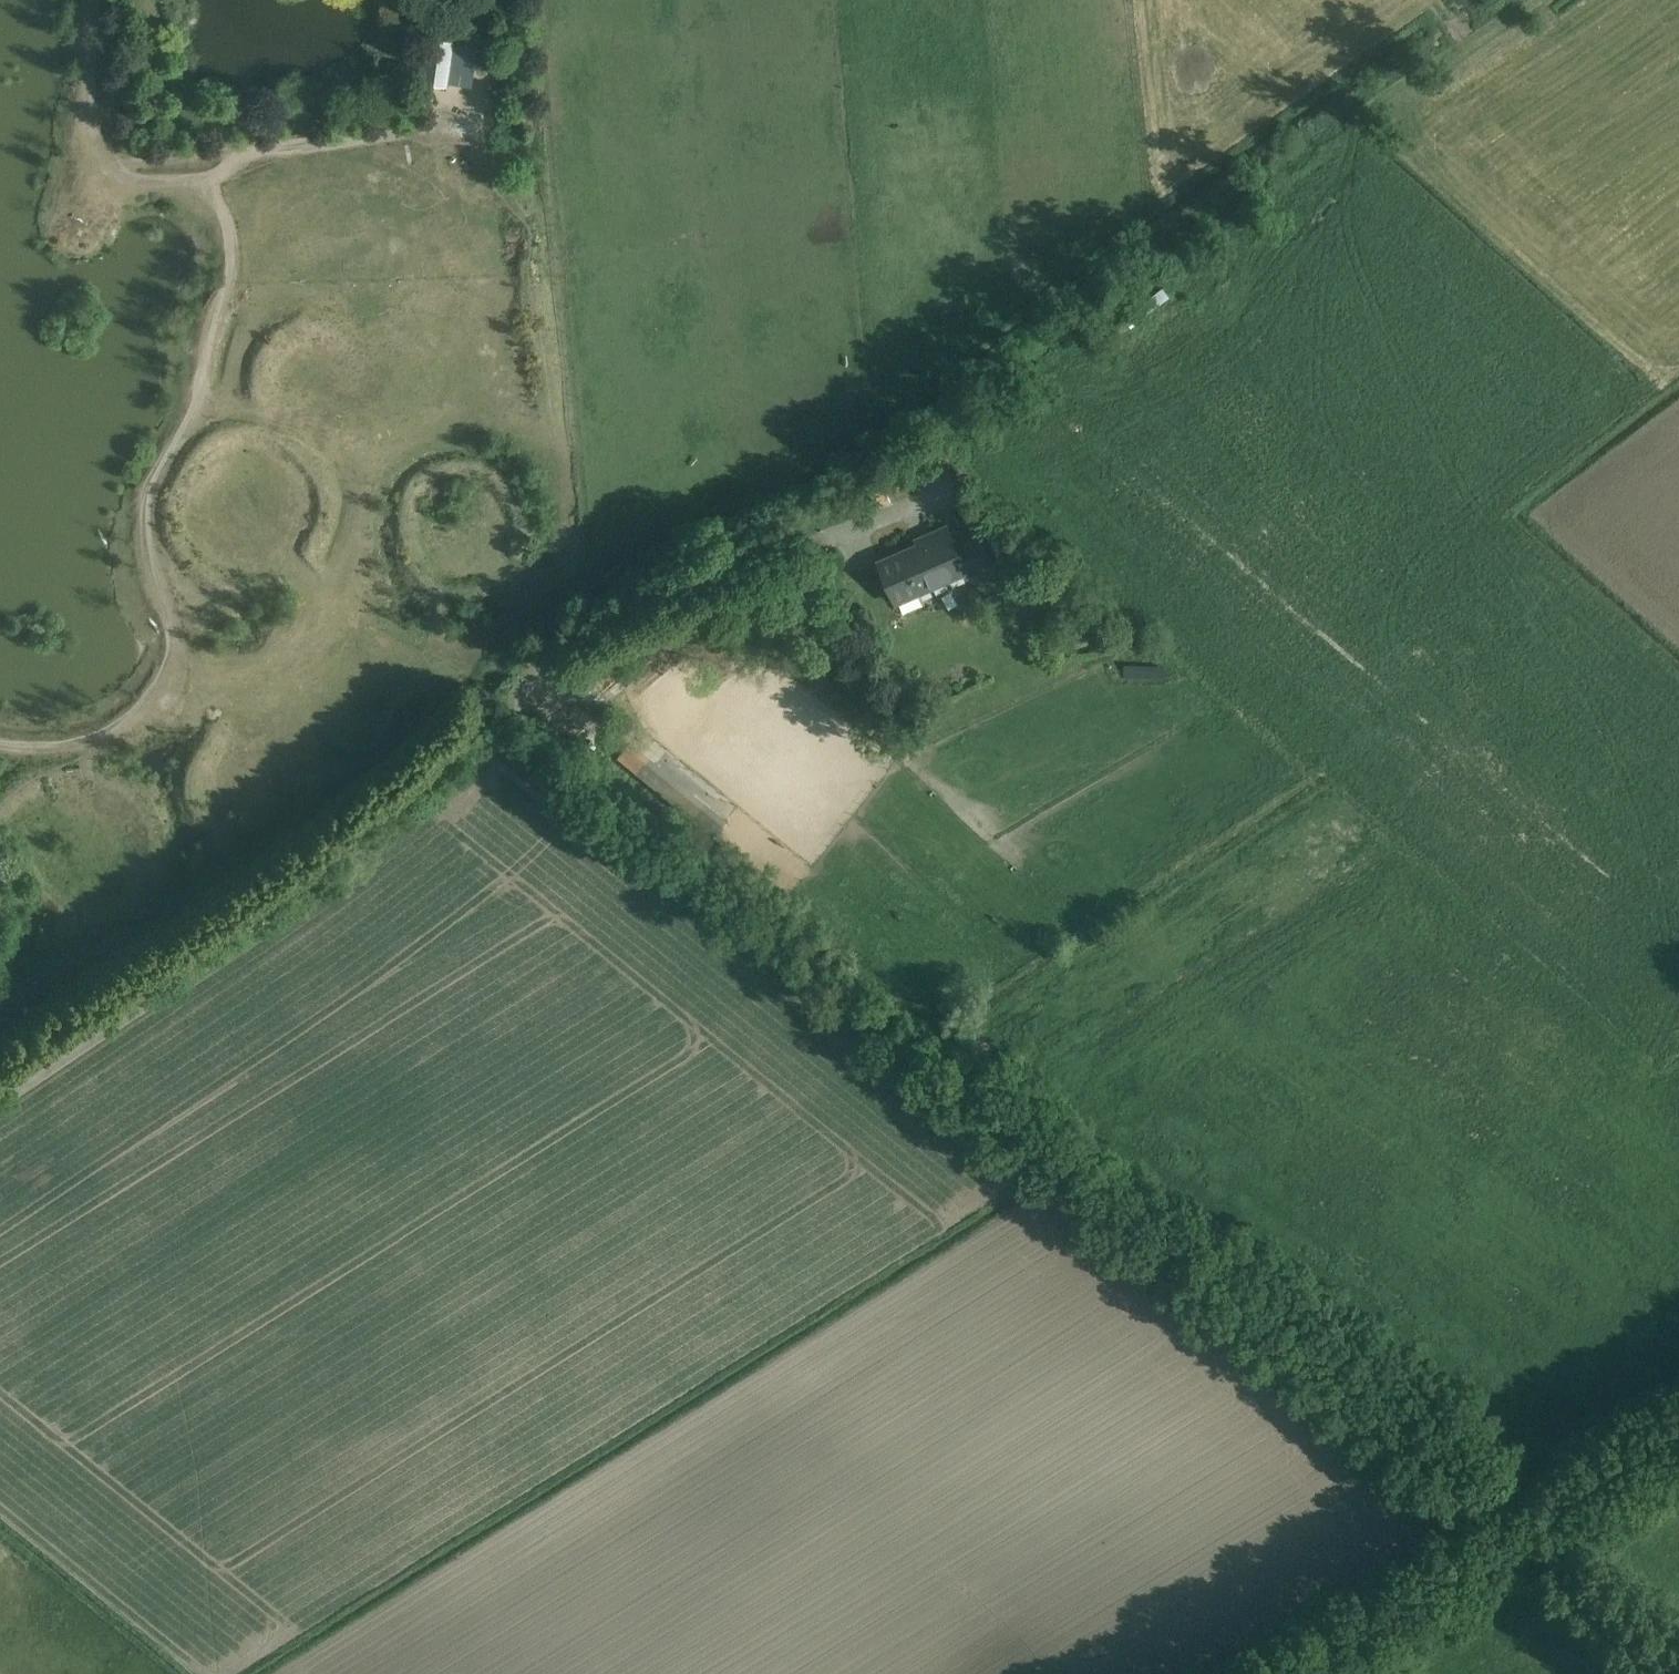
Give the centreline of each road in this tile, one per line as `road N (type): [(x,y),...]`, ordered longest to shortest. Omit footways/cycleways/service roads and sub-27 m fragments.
road 1 (track): [(1279,1673),(1678,1423)]

